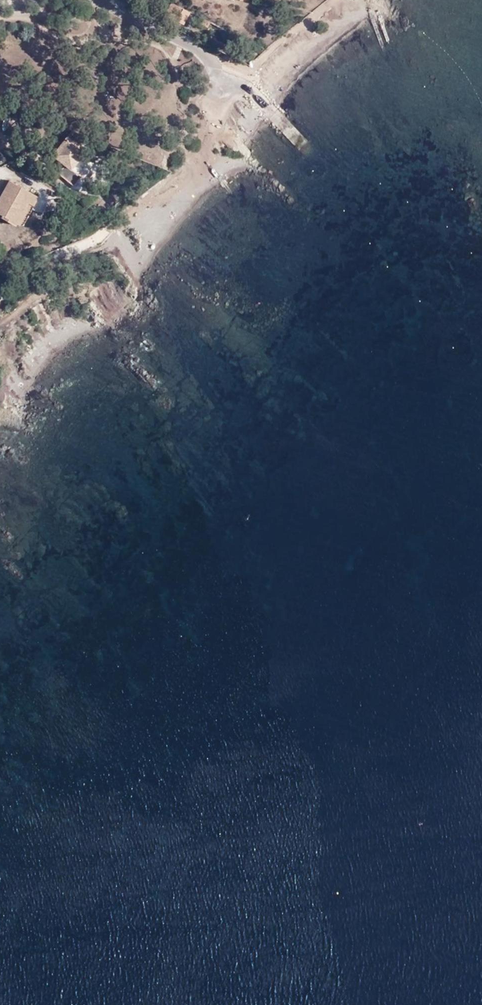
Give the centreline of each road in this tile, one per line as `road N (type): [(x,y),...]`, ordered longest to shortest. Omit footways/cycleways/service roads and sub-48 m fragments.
road 1 (unclassified): [(246,75),(94,0)]

